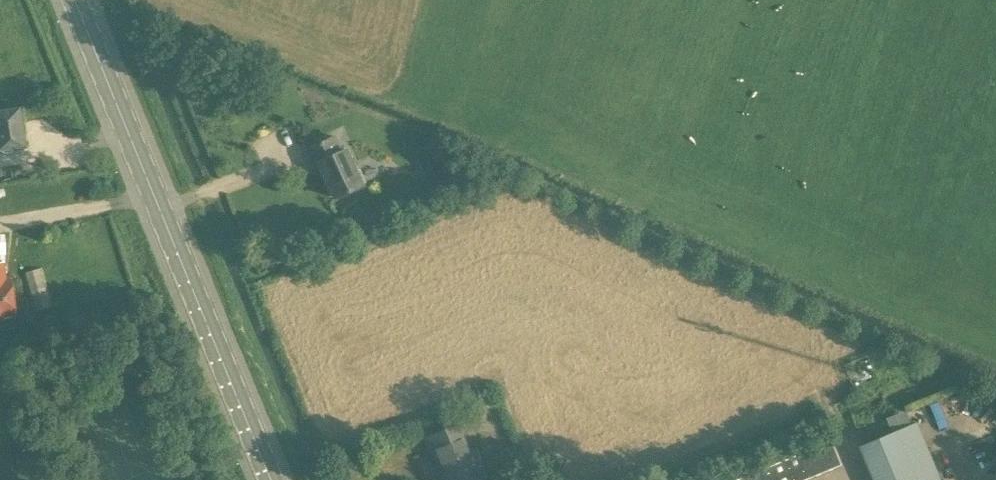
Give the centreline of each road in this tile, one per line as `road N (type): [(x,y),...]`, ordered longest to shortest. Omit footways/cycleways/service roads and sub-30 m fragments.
road 1 (secondary): [(273,479),(80,0)]

